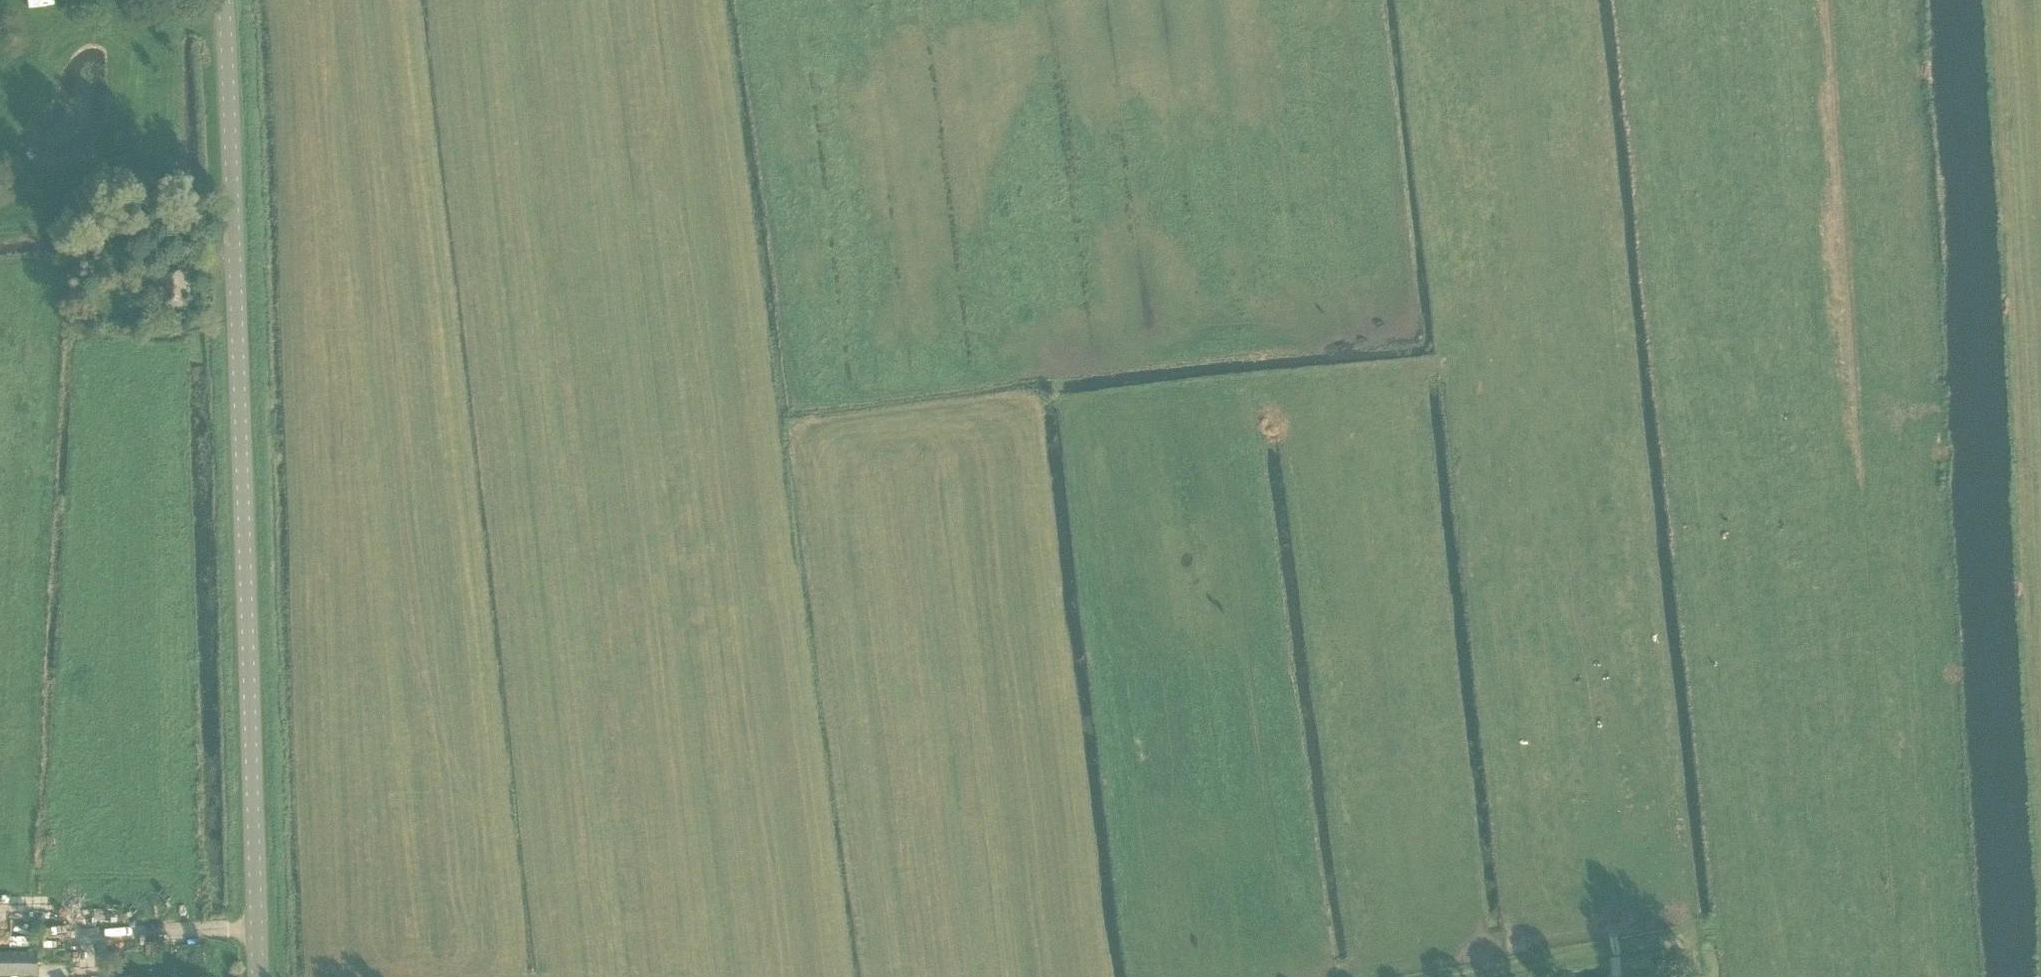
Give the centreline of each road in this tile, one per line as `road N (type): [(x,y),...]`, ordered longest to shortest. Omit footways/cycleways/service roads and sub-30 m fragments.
road 1 (tertiary): [(262,976),(223,0)]

